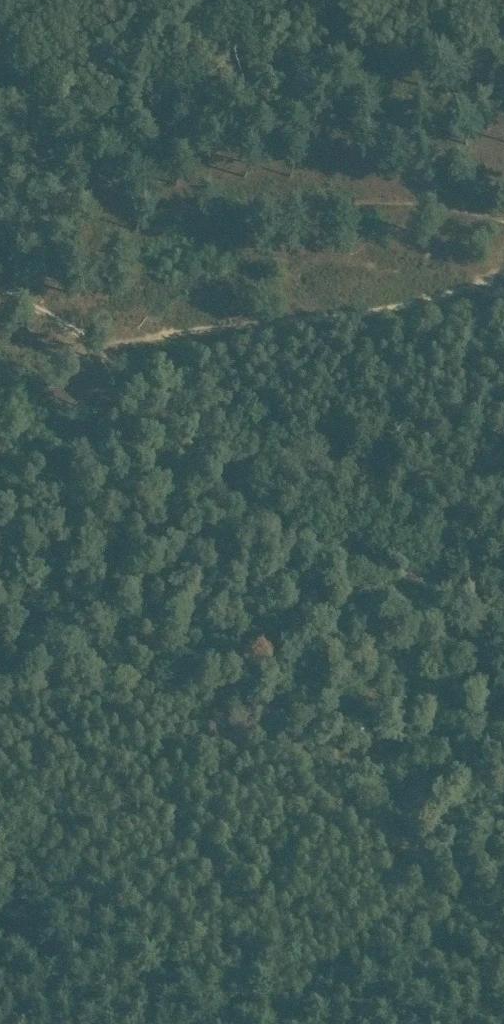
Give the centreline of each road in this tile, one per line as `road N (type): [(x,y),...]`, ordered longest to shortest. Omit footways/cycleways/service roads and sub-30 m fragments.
road 1 (track): [(0,280),(125,366),(235,493),(329,530),(427,551)]
road 2 (track): [(427,551),(503,655)]

